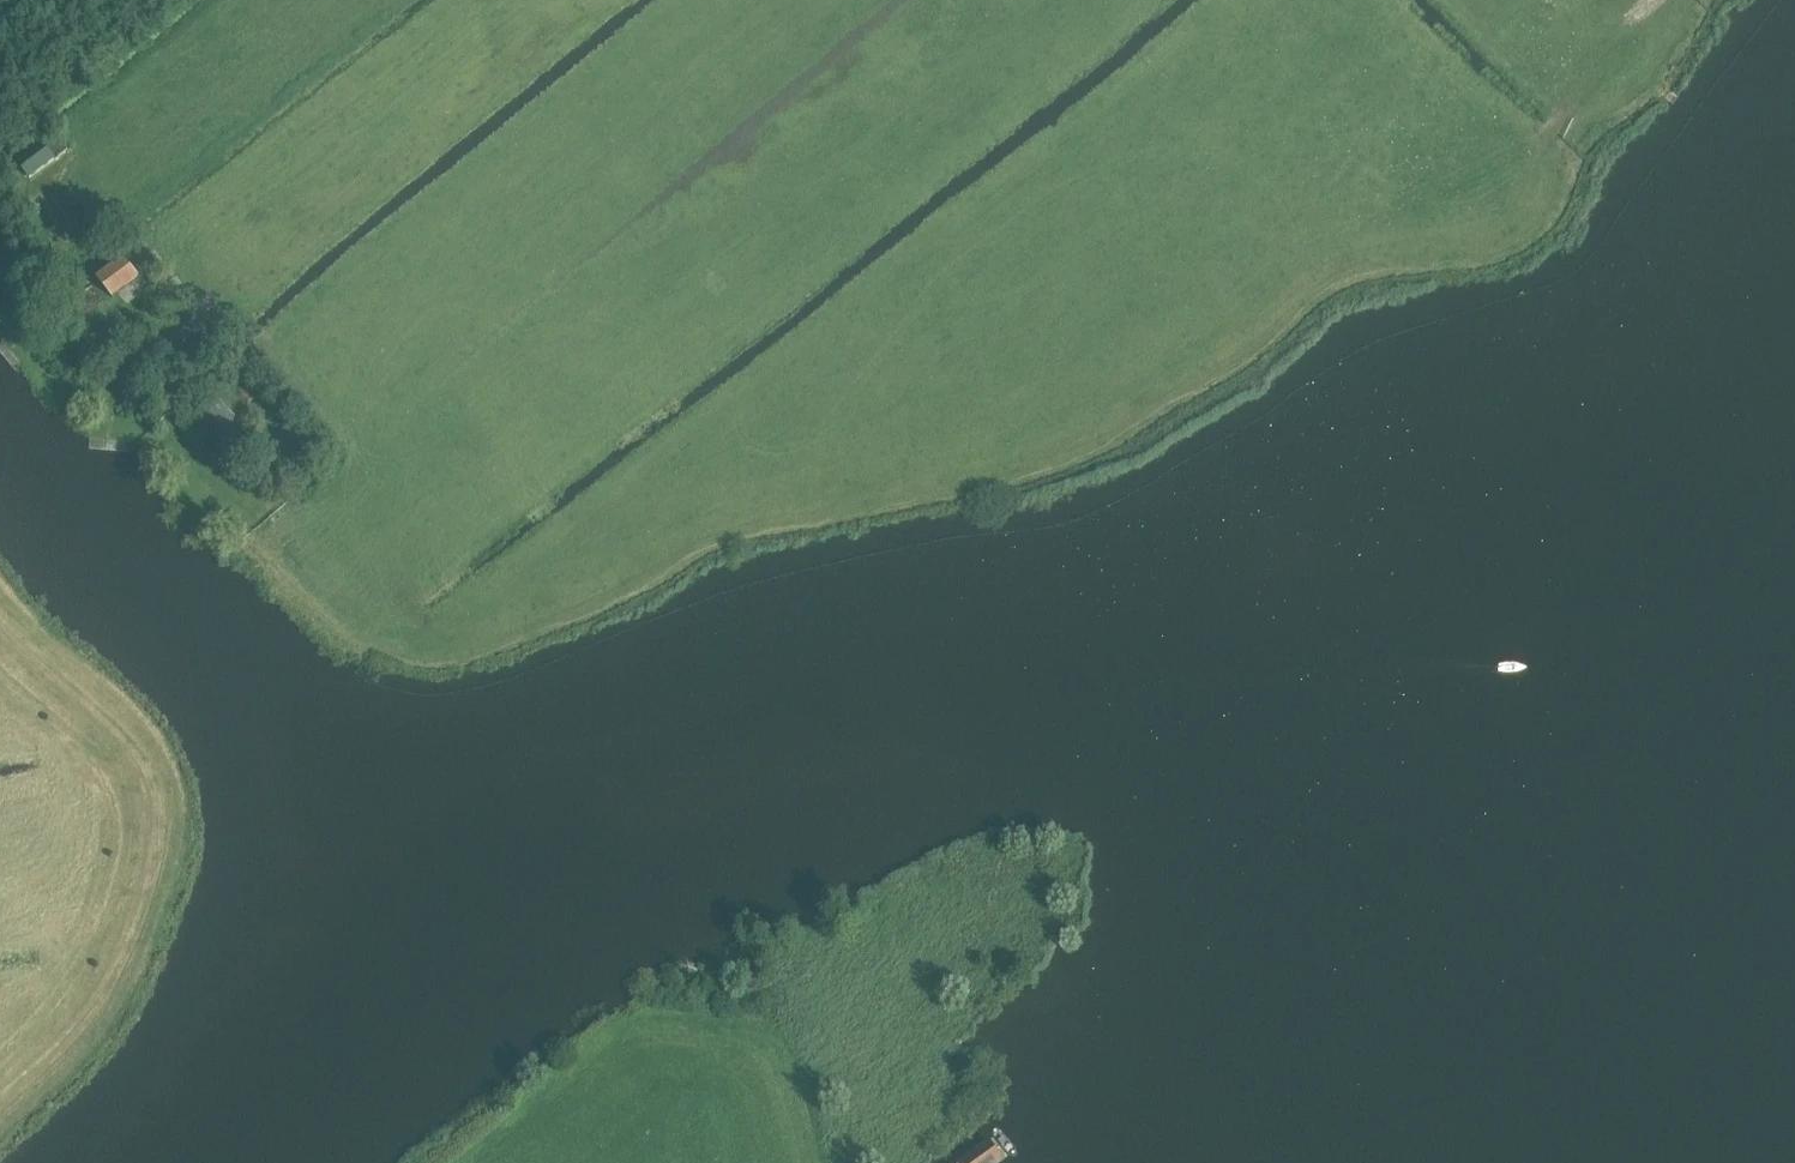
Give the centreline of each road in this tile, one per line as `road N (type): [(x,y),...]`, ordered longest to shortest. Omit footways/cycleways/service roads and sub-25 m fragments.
road 1 (track): [(0,1078),(115,958),(134,920),(158,816),(146,725),(0,601)]

